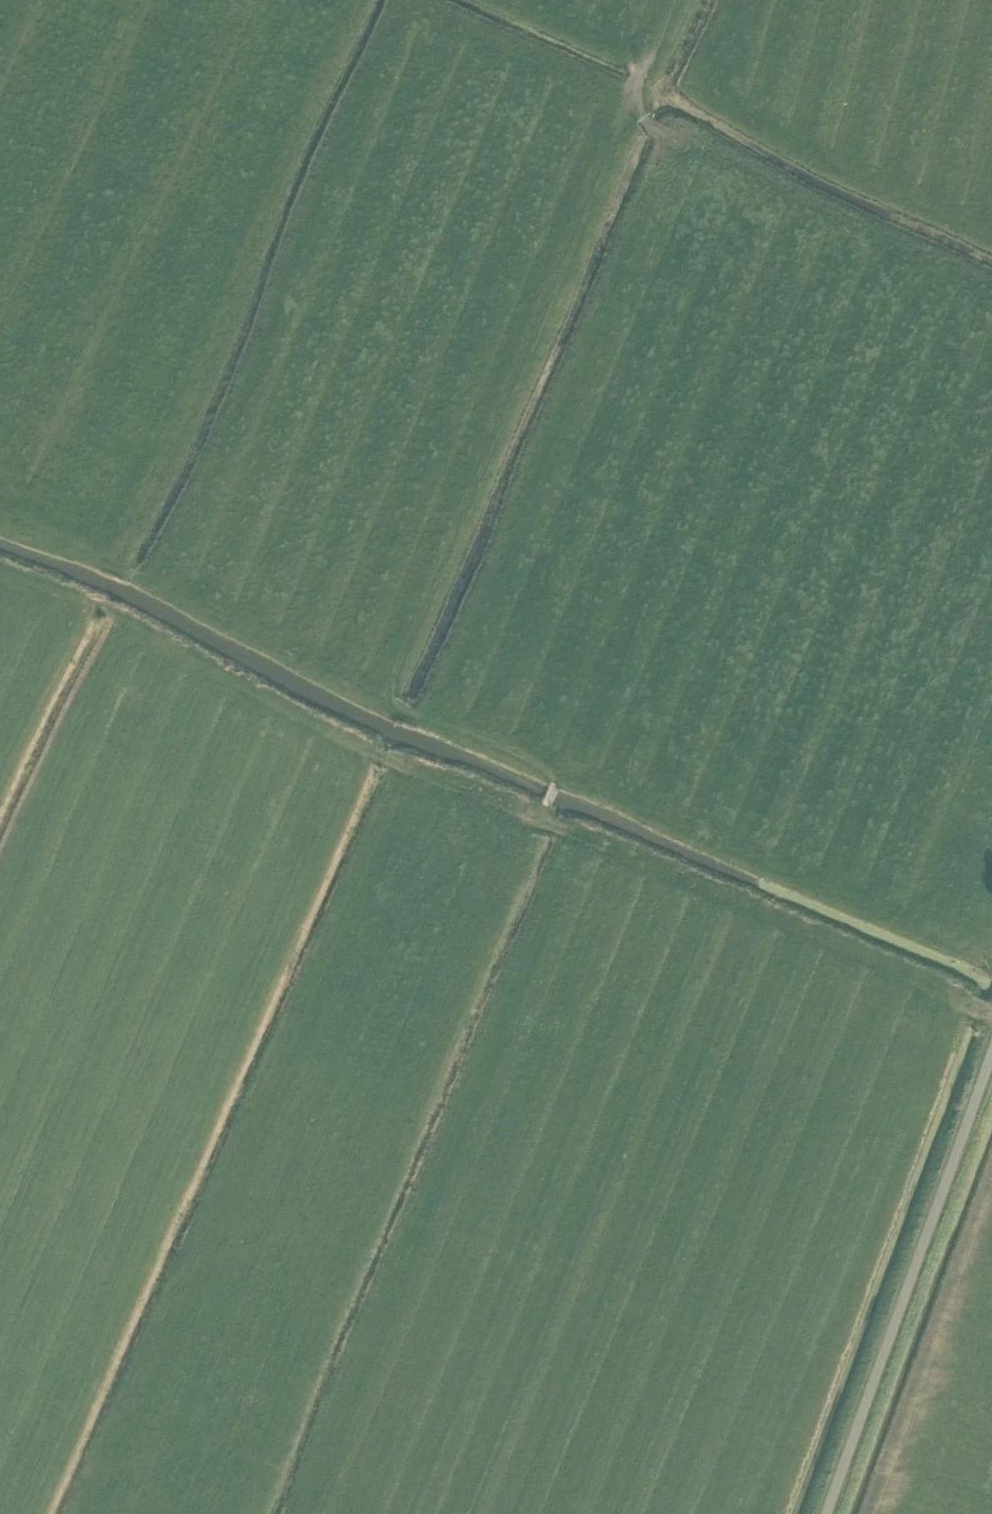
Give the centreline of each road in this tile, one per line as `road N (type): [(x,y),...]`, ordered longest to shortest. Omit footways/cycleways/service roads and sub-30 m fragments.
road 1 (unclassified): [(991,1067),(831,1513)]

